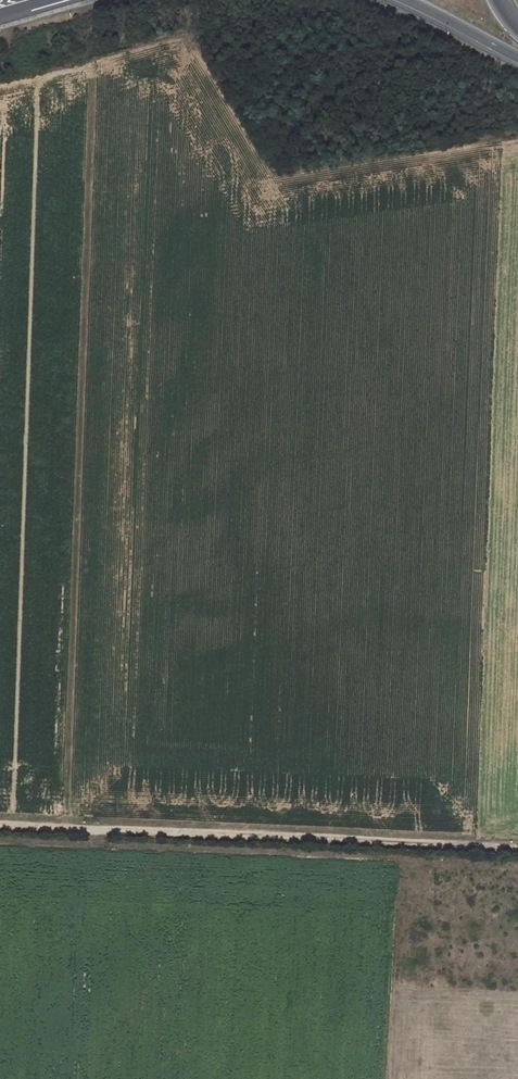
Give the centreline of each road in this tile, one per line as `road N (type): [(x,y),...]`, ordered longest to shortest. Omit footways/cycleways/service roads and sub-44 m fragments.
road 1 (track): [(0,825),(517,845)]

